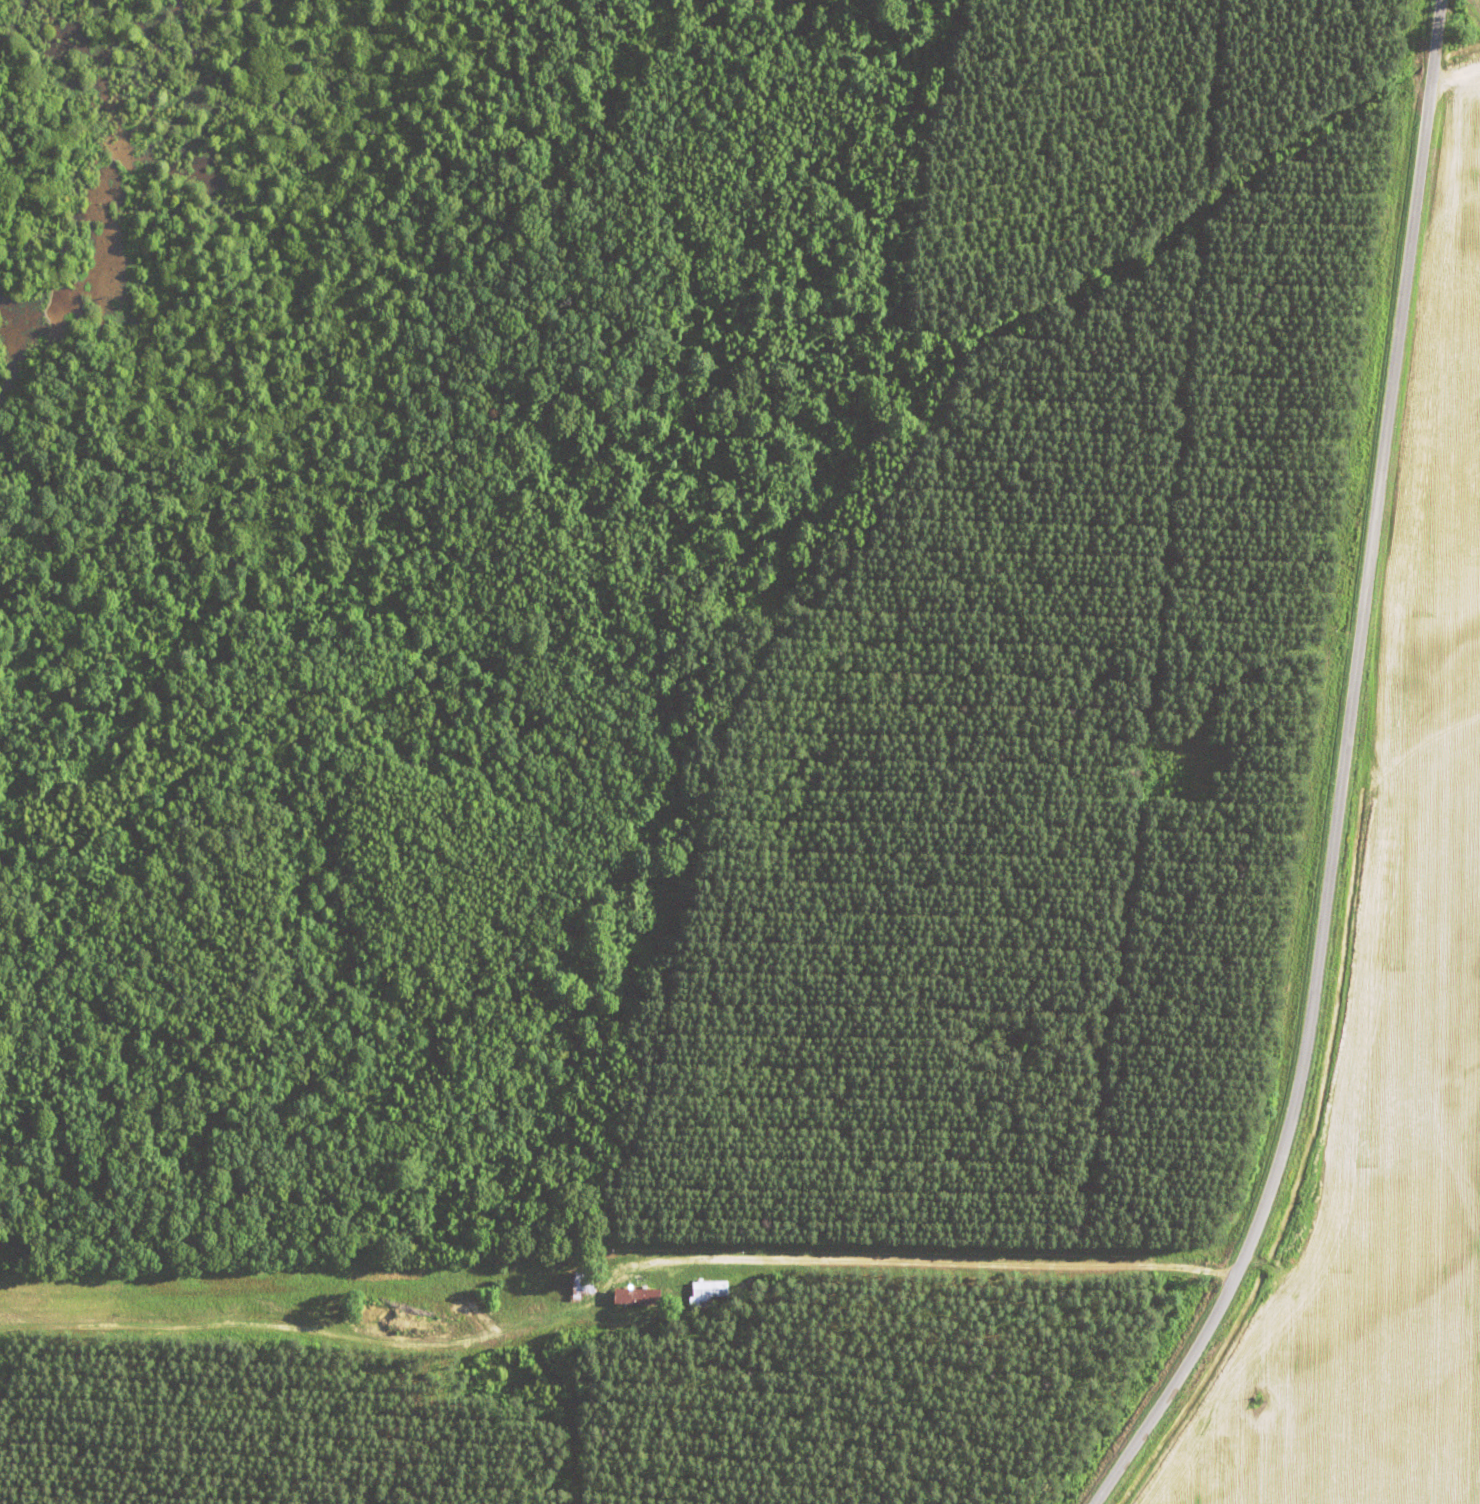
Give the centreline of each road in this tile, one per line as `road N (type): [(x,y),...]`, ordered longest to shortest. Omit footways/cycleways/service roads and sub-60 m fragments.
road 1 (residential): [(1090,1503),(1240,1283),(1240,1263),(1265,1237),(1341,754),(1438,0)]
road 2 (residential): [(1240,1263),(222,1262)]

